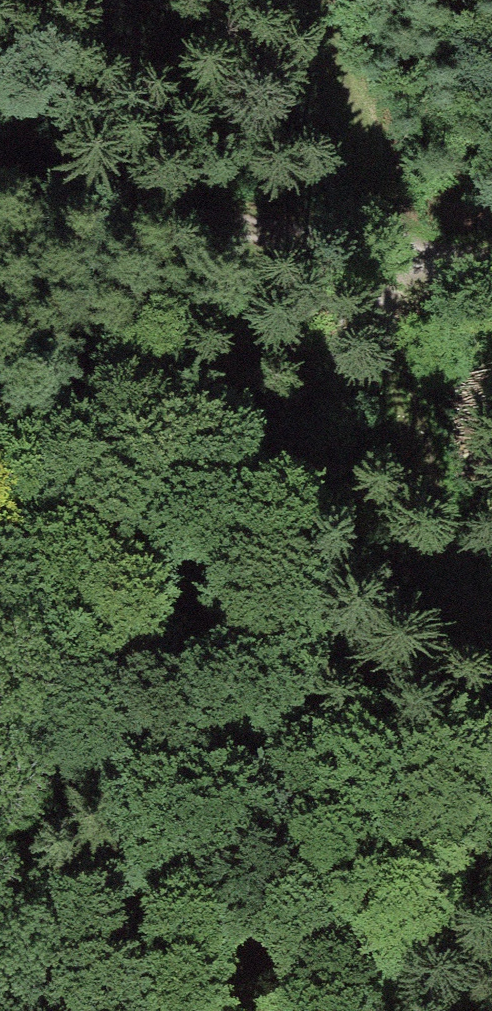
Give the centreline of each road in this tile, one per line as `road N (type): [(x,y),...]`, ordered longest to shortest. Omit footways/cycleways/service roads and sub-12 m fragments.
road 1 (track): [(369,250),(420,469),(491,661)]
road 2 (track): [(369,250),(0,182)]
road 3 (track): [(292,0),(319,35),(358,125),(369,250)]
road 4 (track): [(491,830),(361,1010)]
road 5 (track): [(491,269),(369,250)]

